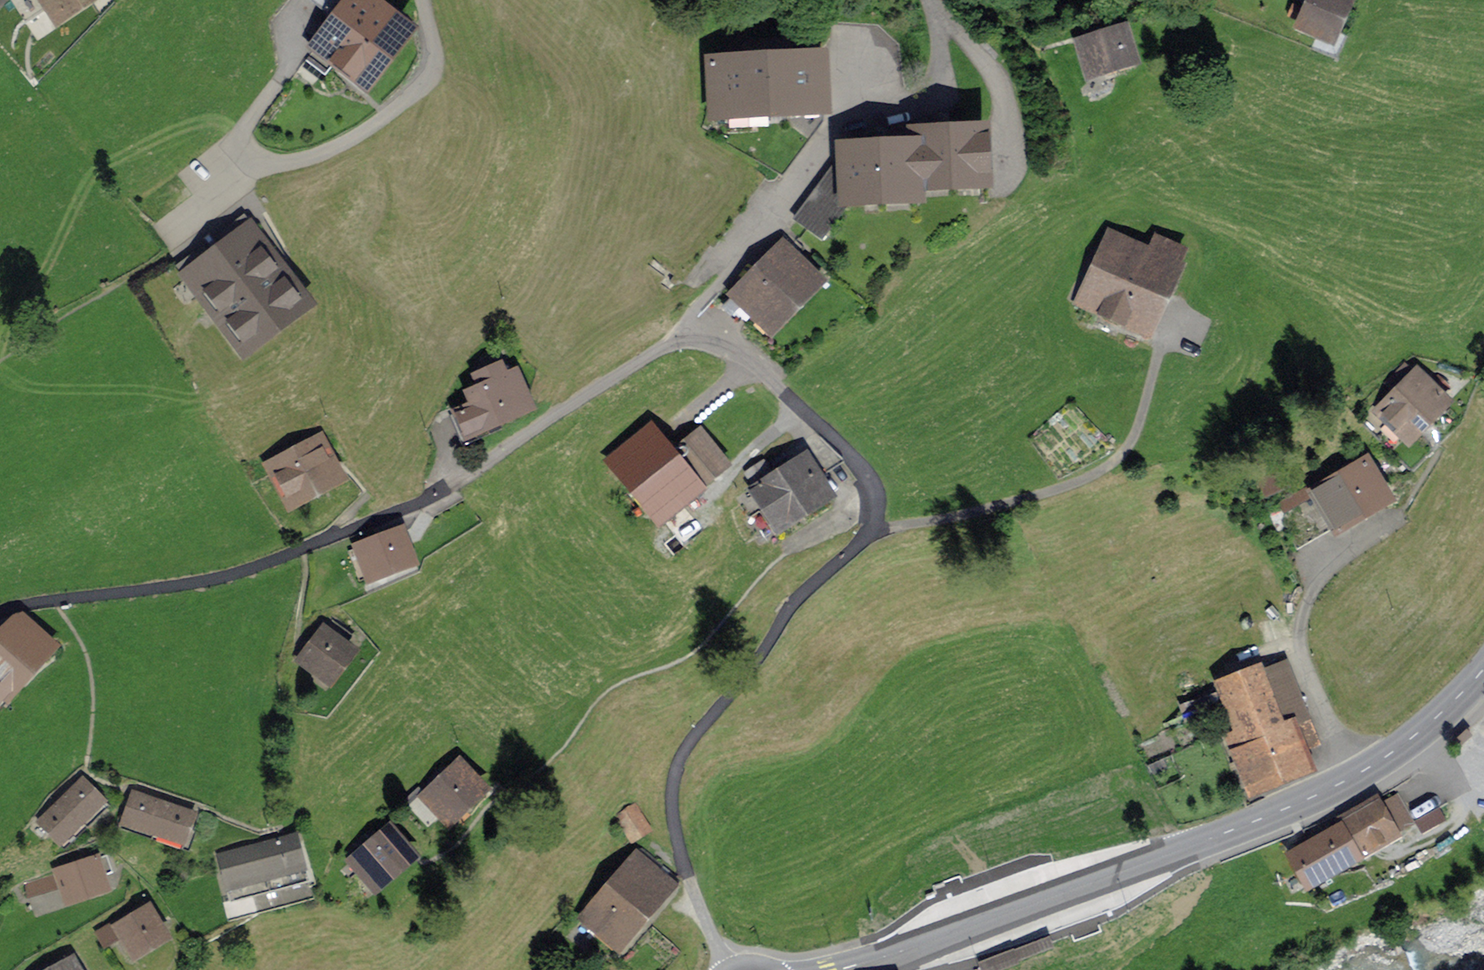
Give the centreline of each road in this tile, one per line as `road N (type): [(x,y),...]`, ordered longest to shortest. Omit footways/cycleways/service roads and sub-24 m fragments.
road 1 (residential): [(734,969),(714,939),(679,831),(681,760),(785,612),(860,544),(875,520),(874,496),(856,461),(762,375),(708,344),(677,345)]
road 2 (residential): [(677,345),(410,510),(273,565),(193,587),(0,610)]
road 3 (secondary): [(852,969),(1306,800),(1382,761),(1483,669)]
road 4 (track): [(421,862),(444,855),(554,760),(610,690),(698,650),(781,557),(874,496)]
road 5 (residential): [(677,345),(831,124),(933,112),(943,33),(934,0)]
road 6 (residential): [(424,0),(434,60),(427,81),(344,142),(269,166)]
road 7 (residential): [(269,166),(242,139),(282,73),(287,30),(312,0)]
road 8 (residential): [(169,250),(269,166)]

